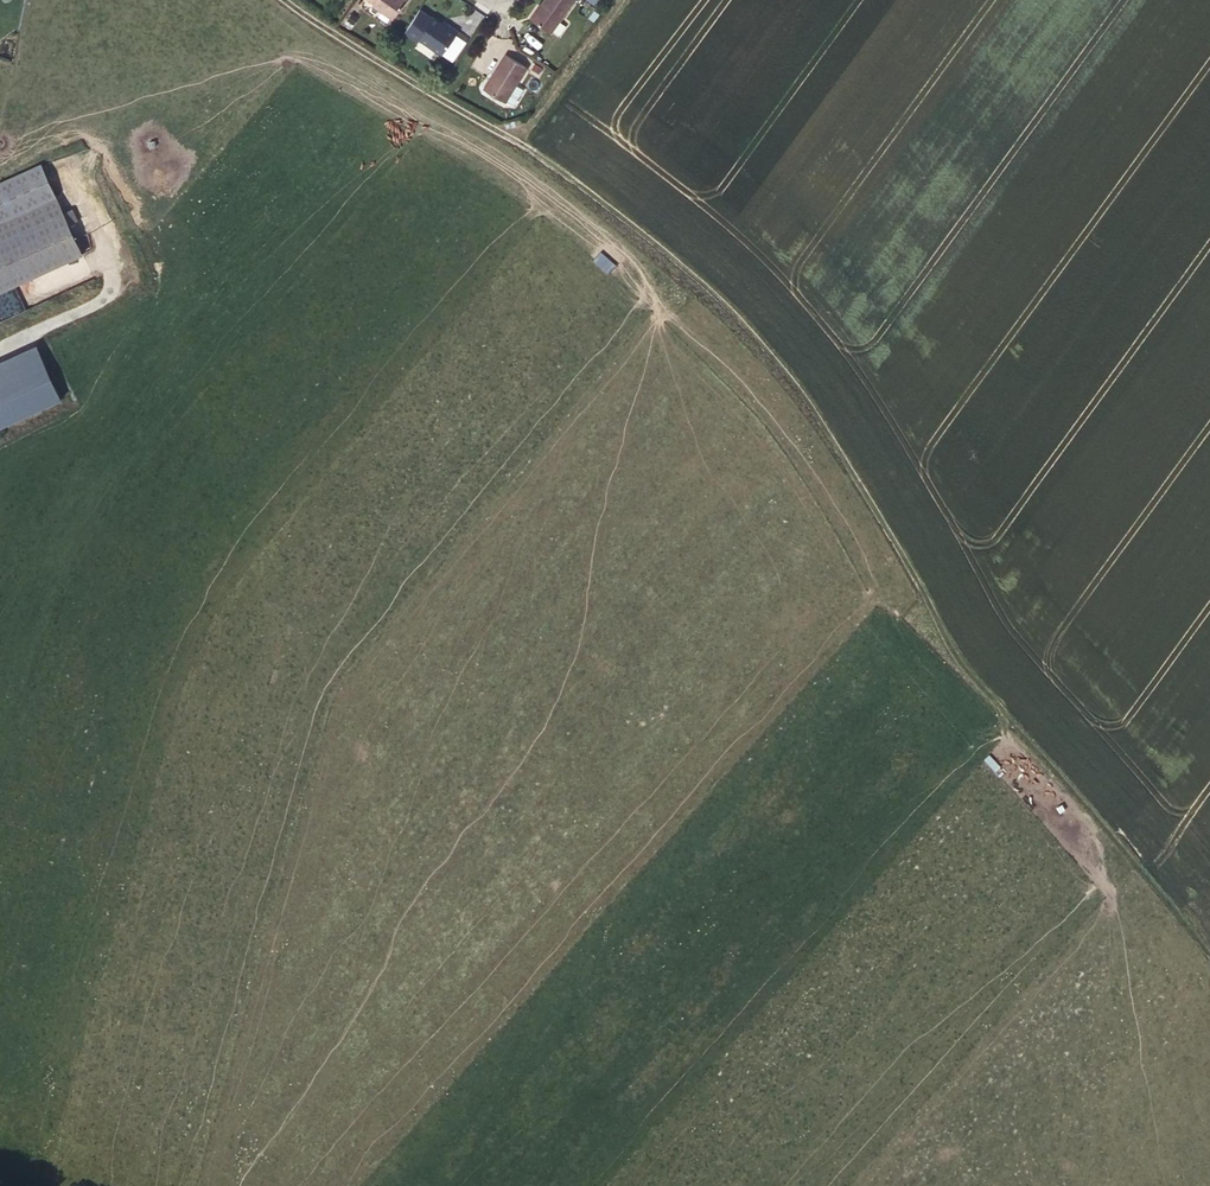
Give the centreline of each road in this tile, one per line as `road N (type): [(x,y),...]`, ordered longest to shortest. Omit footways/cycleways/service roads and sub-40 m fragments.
road 1 (track): [(1209,949),(966,668),(823,427),(761,343),(686,268),(532,151),(287,0)]
road 2 (track): [(73,169),(112,269),(111,292),(0,348)]

